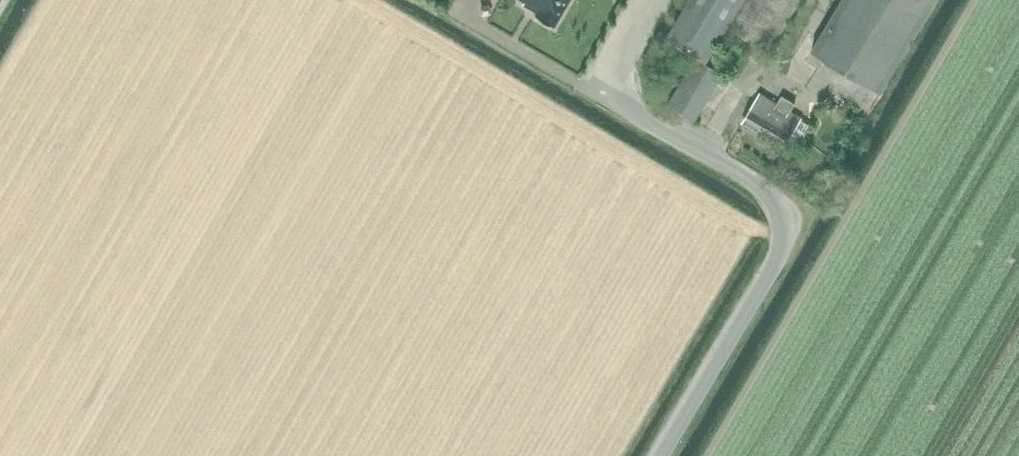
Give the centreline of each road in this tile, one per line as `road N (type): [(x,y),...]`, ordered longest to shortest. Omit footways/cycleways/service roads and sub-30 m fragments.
road 1 (unclassified): [(674,455),(798,246),(785,201),(433,0)]

